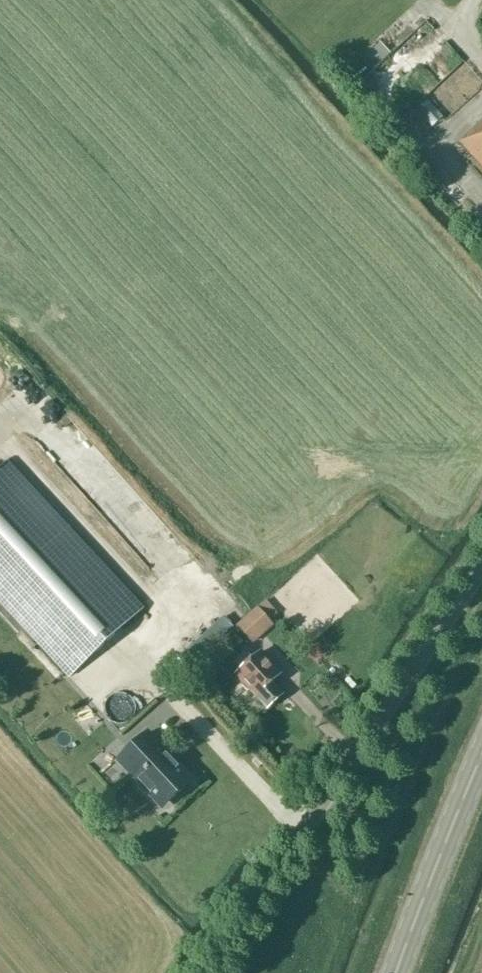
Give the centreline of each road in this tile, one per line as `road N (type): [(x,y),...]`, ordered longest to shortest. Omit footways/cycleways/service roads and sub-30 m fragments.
road 1 (unclassified): [(211,972),(481,563)]
road 2 (primary): [(397,972),(481,761)]

